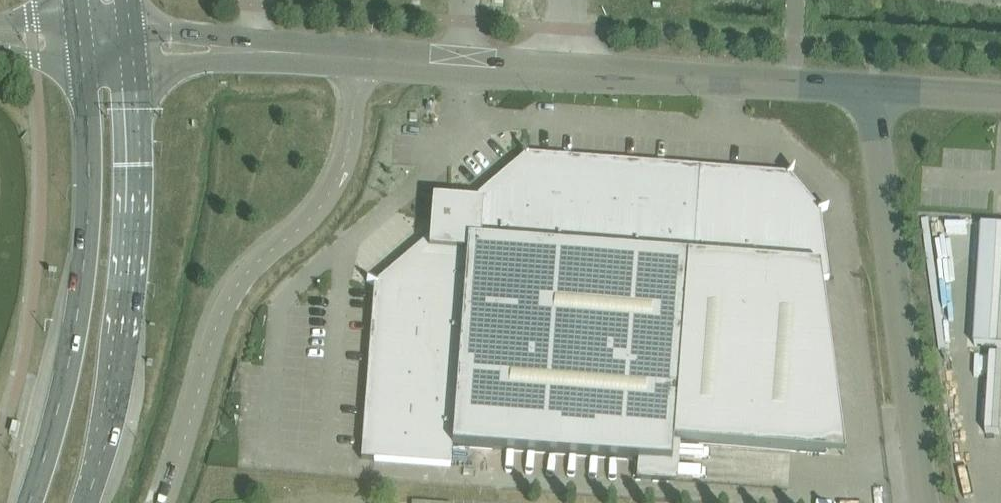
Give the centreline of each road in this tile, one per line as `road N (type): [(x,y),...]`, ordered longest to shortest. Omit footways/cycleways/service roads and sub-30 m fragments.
road 1 (unclassified): [(162,502),(214,329),(239,280),(332,191),(347,153),(356,58)]
road 2 (secondary): [(83,70),(89,194),(81,282),(47,448),(27,502)]
road 3 (secondary): [(84,502),(122,374),(134,271),(135,71)]
road 4 (unclassified): [(865,93),(921,502)]
road 5 (unclassified): [(462,68),(865,93)]
road 6 (unclassified): [(135,71),(296,53)]
road 7 (unclassified): [(865,93),(1000,100)]
road 8 (unclassified): [(255,40),(130,29)]

